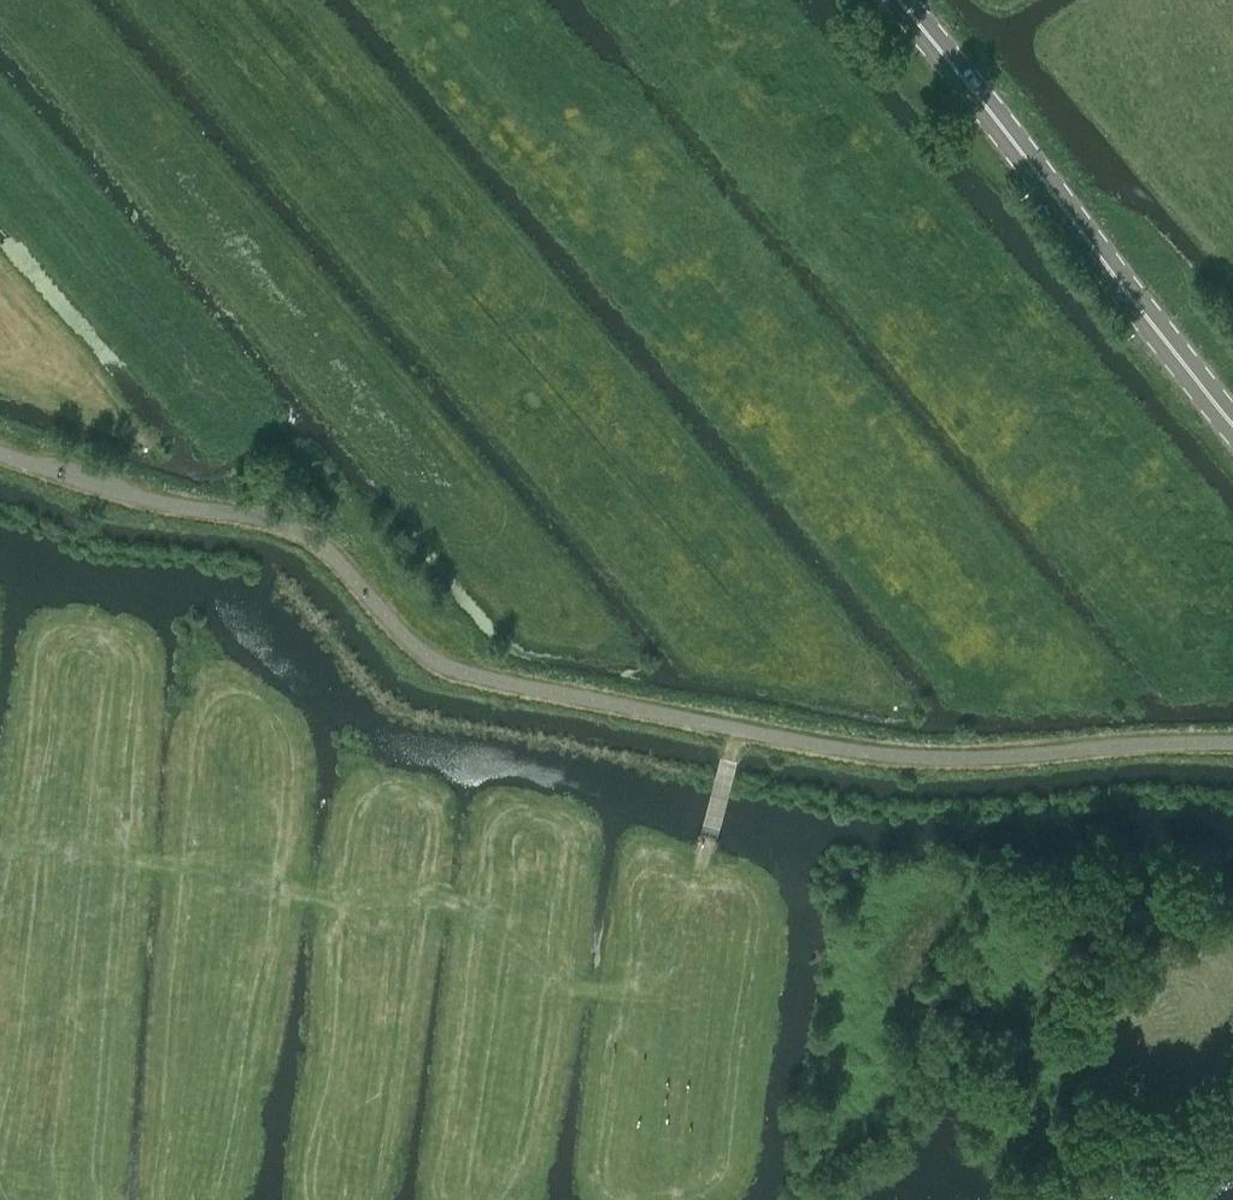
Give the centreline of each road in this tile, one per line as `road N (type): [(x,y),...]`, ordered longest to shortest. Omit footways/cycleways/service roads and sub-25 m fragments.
road 1 (secondary): [(1232,423),(893,0)]

